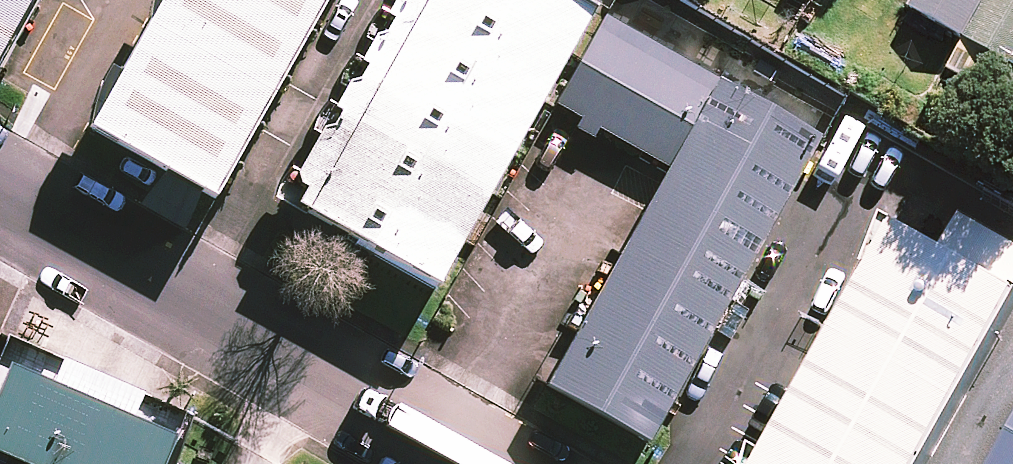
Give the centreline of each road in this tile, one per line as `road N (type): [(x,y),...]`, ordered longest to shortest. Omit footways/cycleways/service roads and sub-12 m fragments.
road 1 (unclassified): [(470,463),(0,195)]

